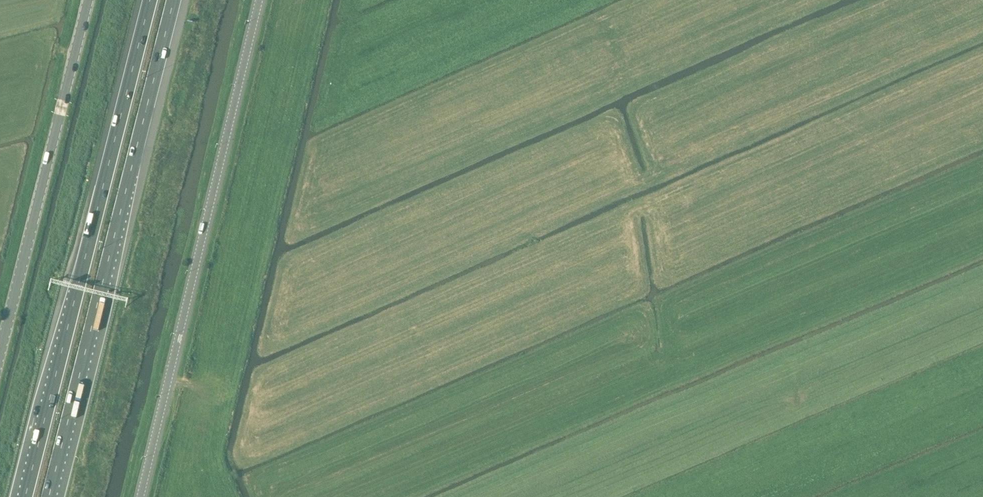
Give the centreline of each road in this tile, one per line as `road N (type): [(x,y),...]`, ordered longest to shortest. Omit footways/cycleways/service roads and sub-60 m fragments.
road 1 (motorway): [(49,496),(174,0)]
road 2 (motorway): [(150,0),(25,496)]
road 3 (tertiary): [(141,496),(260,0)]
road 4 (tertiary): [(92,0),(0,359)]

